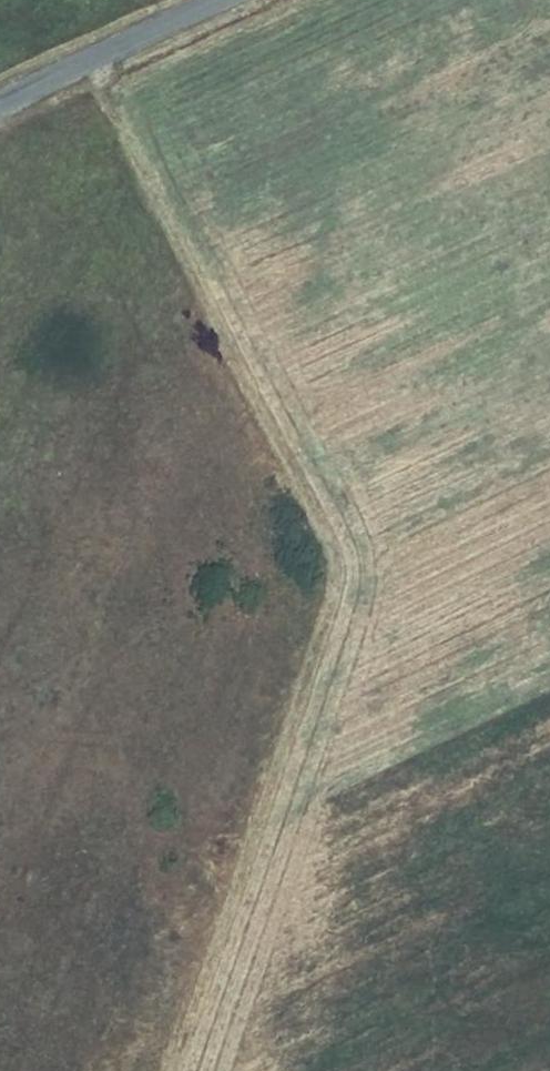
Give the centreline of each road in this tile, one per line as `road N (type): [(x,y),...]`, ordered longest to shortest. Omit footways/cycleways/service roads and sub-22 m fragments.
road 1 (unclassified): [(0,105),(222,0)]

